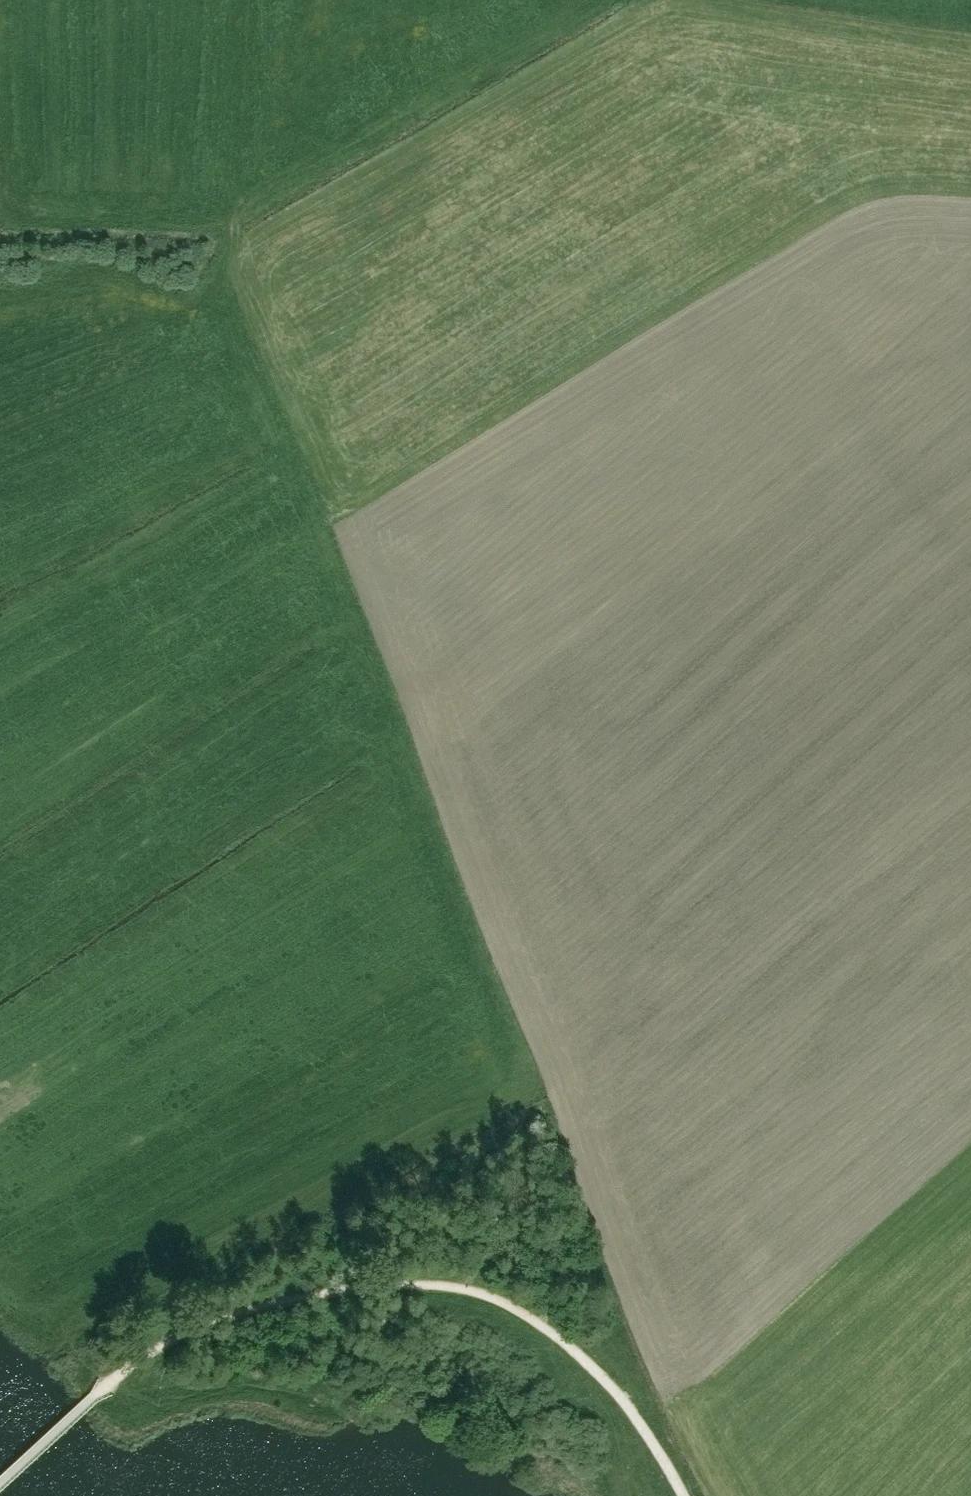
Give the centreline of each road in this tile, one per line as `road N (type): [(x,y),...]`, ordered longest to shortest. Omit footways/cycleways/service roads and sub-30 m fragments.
road 1 (track): [(734,0),(970,36)]

